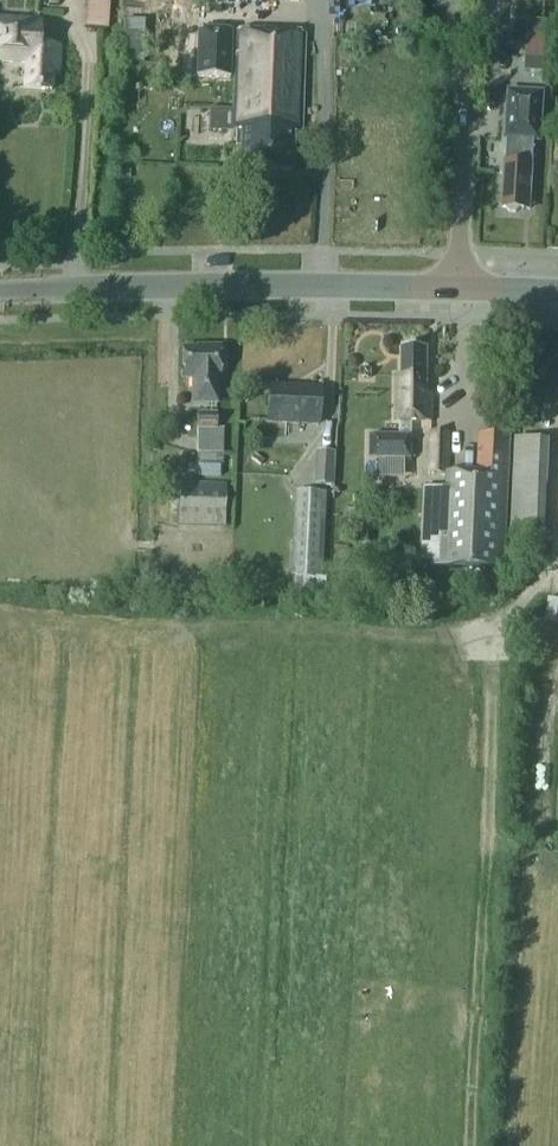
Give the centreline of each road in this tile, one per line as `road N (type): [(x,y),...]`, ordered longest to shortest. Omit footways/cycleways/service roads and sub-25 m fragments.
road 1 (tertiary): [(0,291),(458,286)]
road 2 (unclassified): [(458,286),(463,47),(450,0)]

